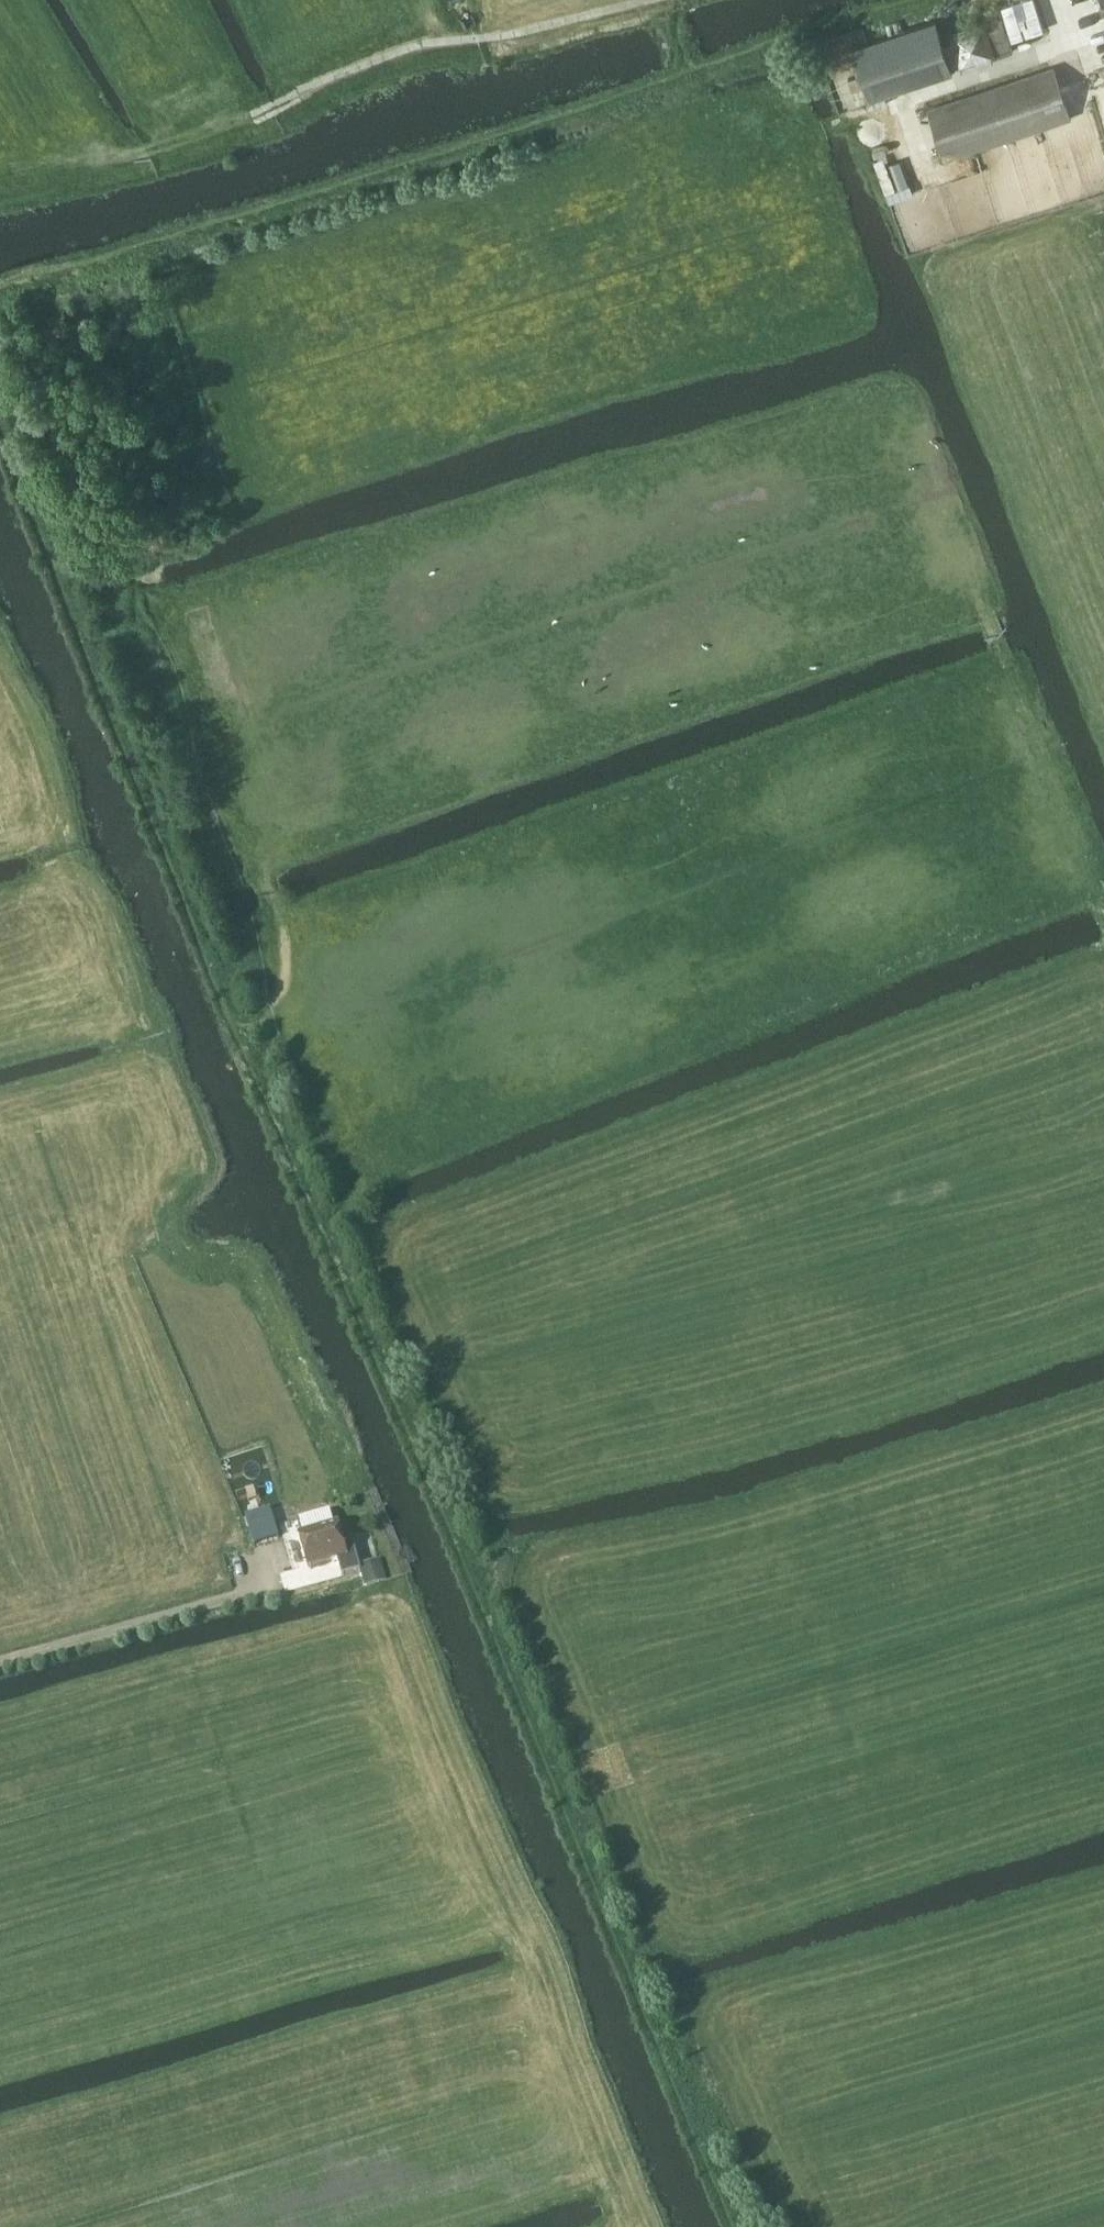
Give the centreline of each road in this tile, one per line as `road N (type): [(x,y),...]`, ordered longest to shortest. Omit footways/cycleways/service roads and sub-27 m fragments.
road 1 (track): [(1103,905),(986,613)]
road 2 (track): [(94,165),(148,159),(256,122)]

